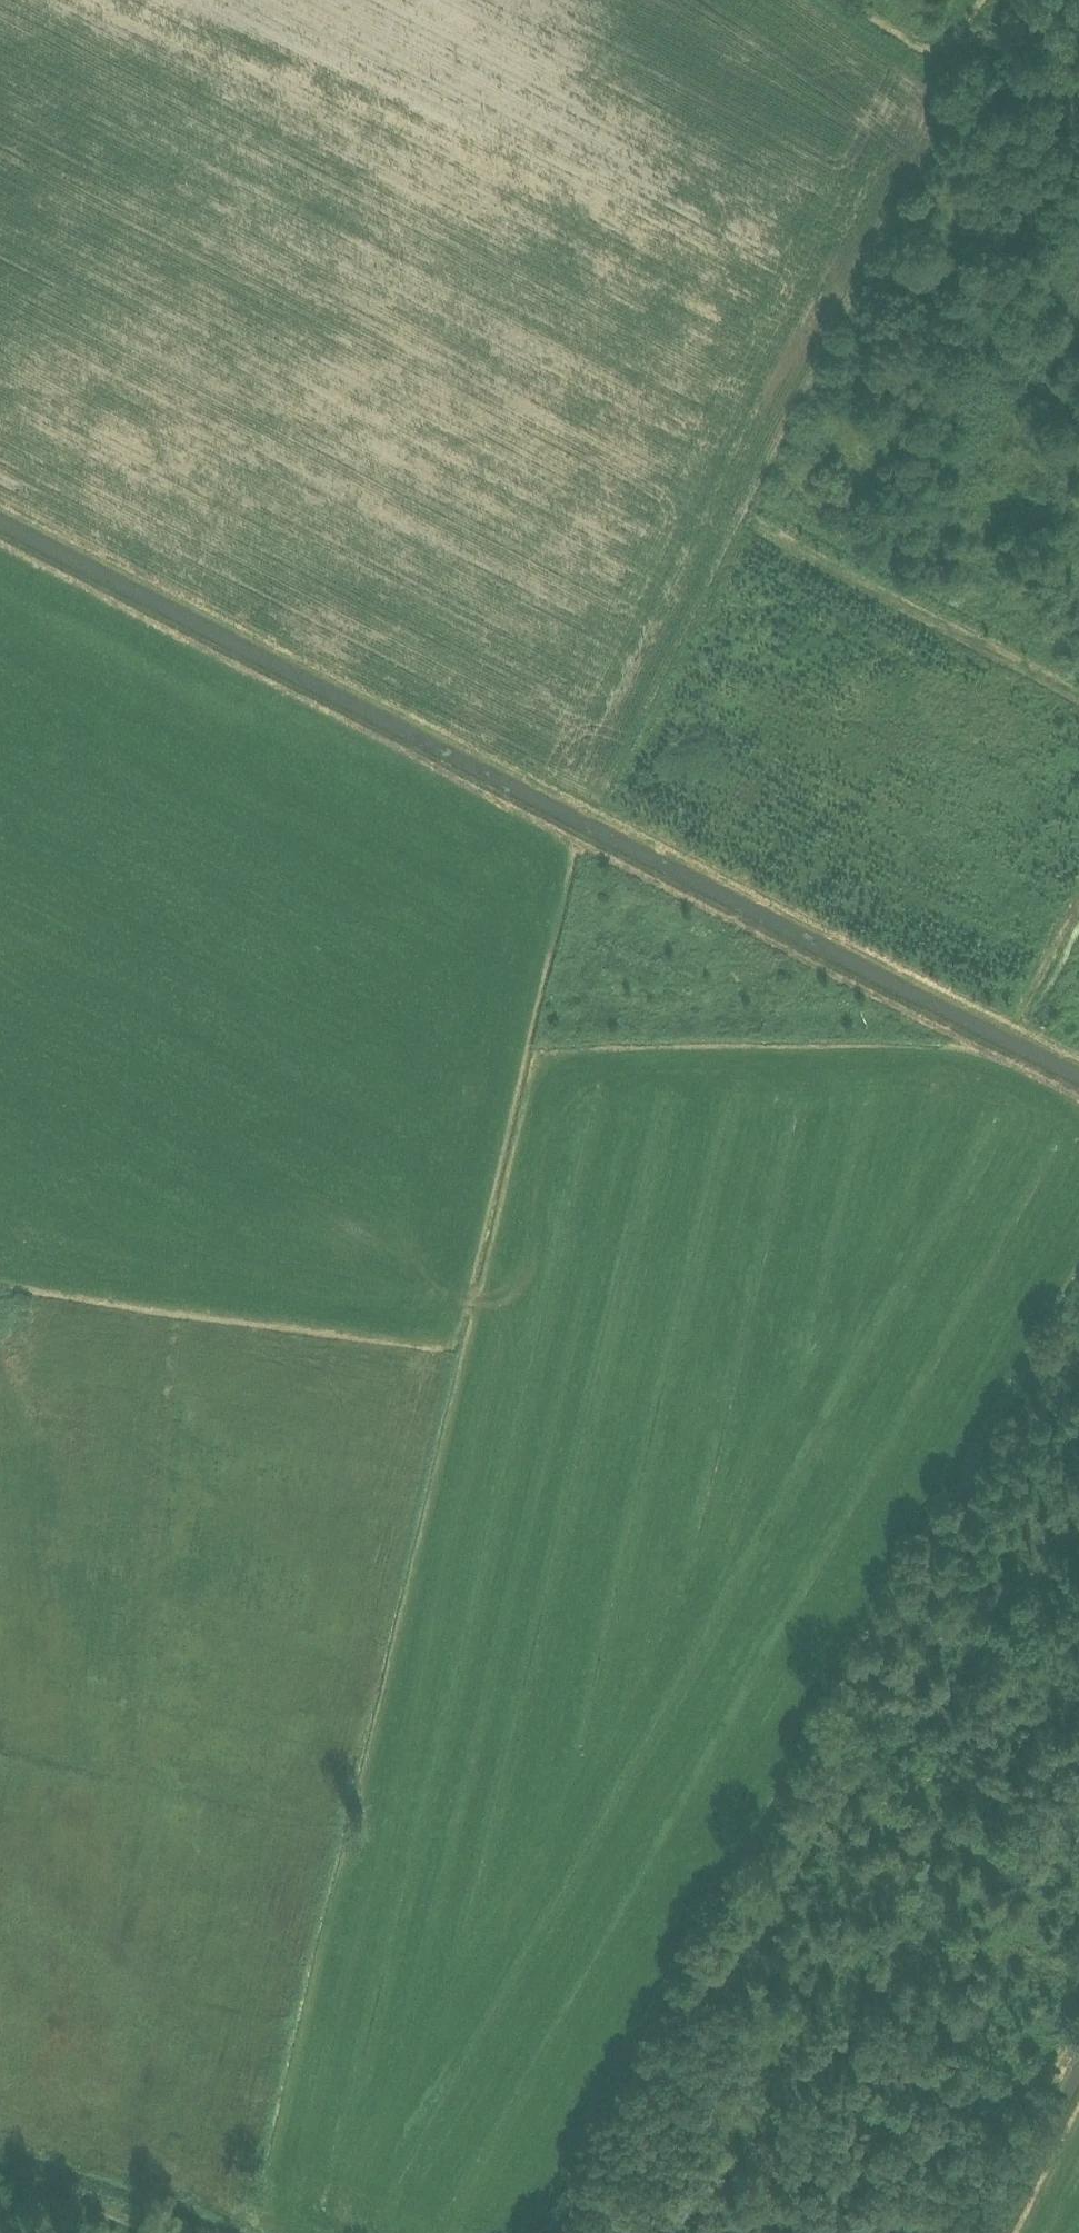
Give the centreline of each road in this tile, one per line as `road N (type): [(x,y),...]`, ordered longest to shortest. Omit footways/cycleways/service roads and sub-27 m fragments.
road 1 (track): [(151,2232),(0,2175)]

